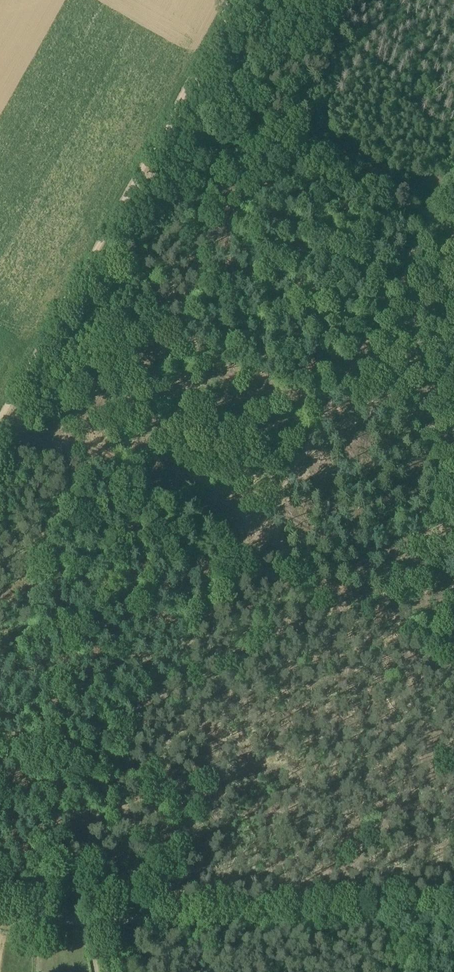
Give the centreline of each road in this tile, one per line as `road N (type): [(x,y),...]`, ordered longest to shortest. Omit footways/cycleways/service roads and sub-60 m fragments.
road 1 (unclassified): [(453,912),(0,920)]
road 2 (track): [(0,421),(193,79)]
road 3 (track): [(453,231),(193,79)]

